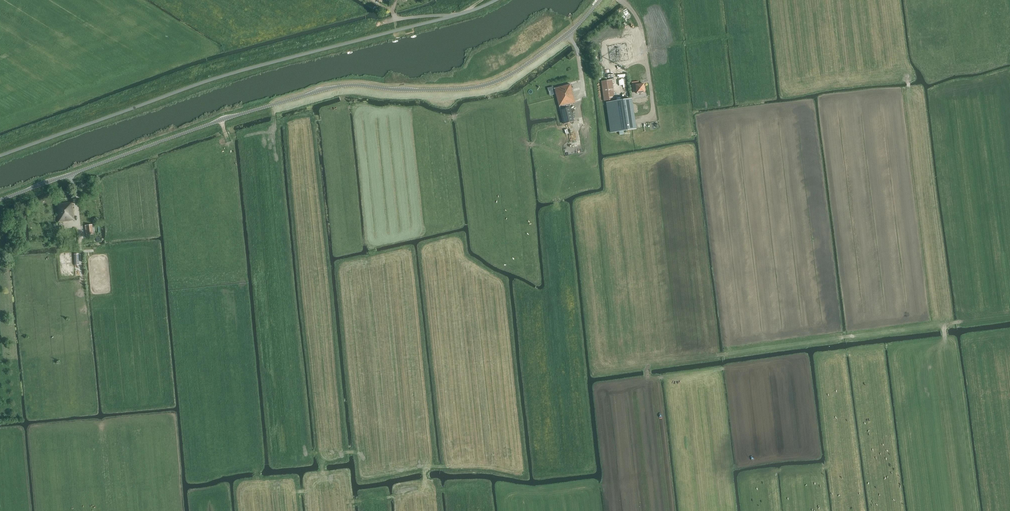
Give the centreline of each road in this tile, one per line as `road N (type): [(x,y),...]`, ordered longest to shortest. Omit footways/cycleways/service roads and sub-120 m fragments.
road 1 (unclassified): [(0,201),(334,87),(491,84),(561,39),(600,0)]
road 2 (unclassified): [(0,156),(224,76),(499,0)]
road 3 (track): [(277,139),(276,124),(290,121),(324,484)]
road 4 (track): [(1009,317),(647,366)]
road 5 (track): [(944,327),(970,510)]

